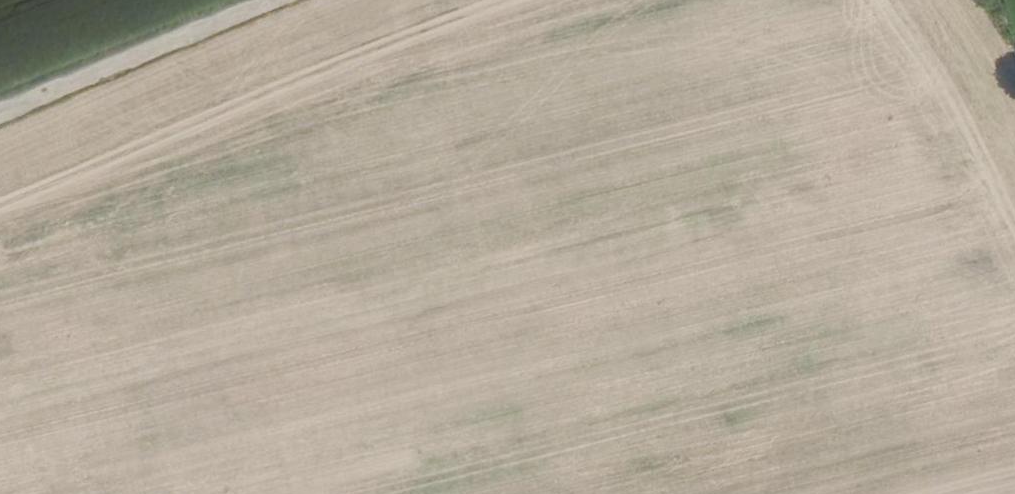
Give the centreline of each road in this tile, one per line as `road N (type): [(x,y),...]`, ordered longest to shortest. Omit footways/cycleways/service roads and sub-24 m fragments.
road 1 (track): [(0,115),(275,0)]

